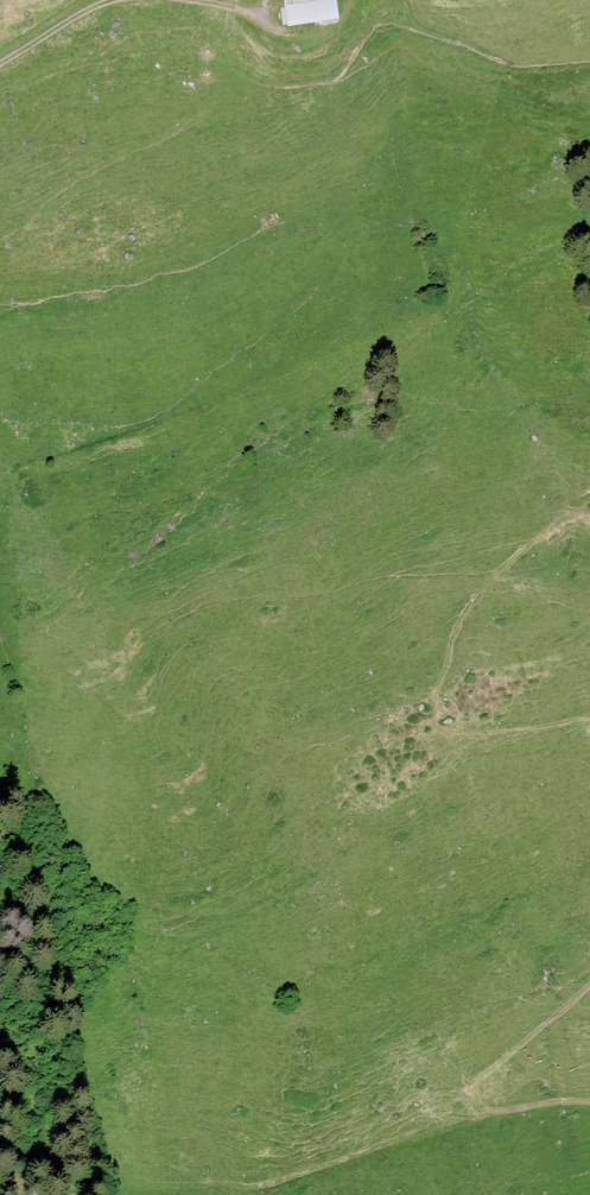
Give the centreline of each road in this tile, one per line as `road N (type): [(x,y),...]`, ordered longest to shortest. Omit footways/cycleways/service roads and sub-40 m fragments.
road 1 (track): [(589,515),(519,545),(458,624),(438,689),(439,718),(457,727),(493,732),(589,718)]
road 2 (track): [(589,985),(488,1073),(477,1096),(501,1111),(589,1103)]
road 3 (track): [(0,64),(117,0)]

